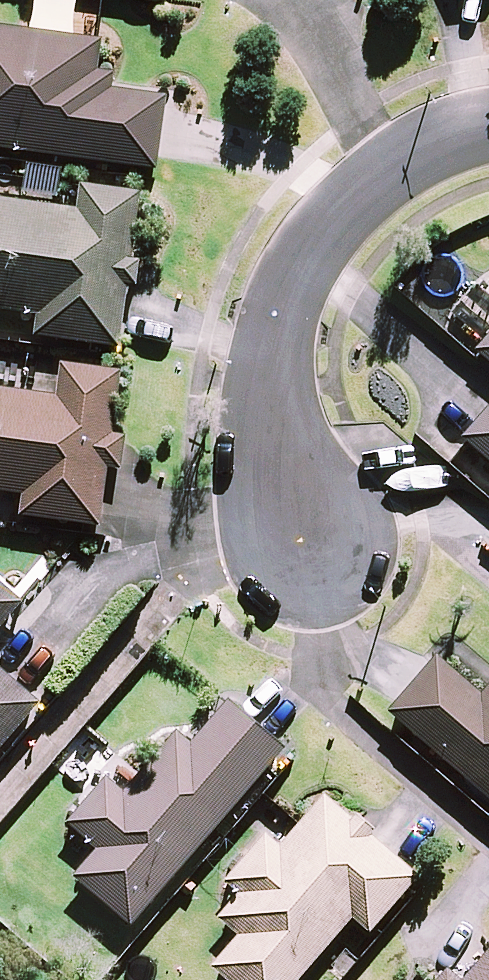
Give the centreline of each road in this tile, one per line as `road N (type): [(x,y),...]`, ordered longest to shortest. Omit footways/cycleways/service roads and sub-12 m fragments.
road 1 (residential): [(312,547),(268,414),(286,311),(349,214),(458,144),(488,138)]

